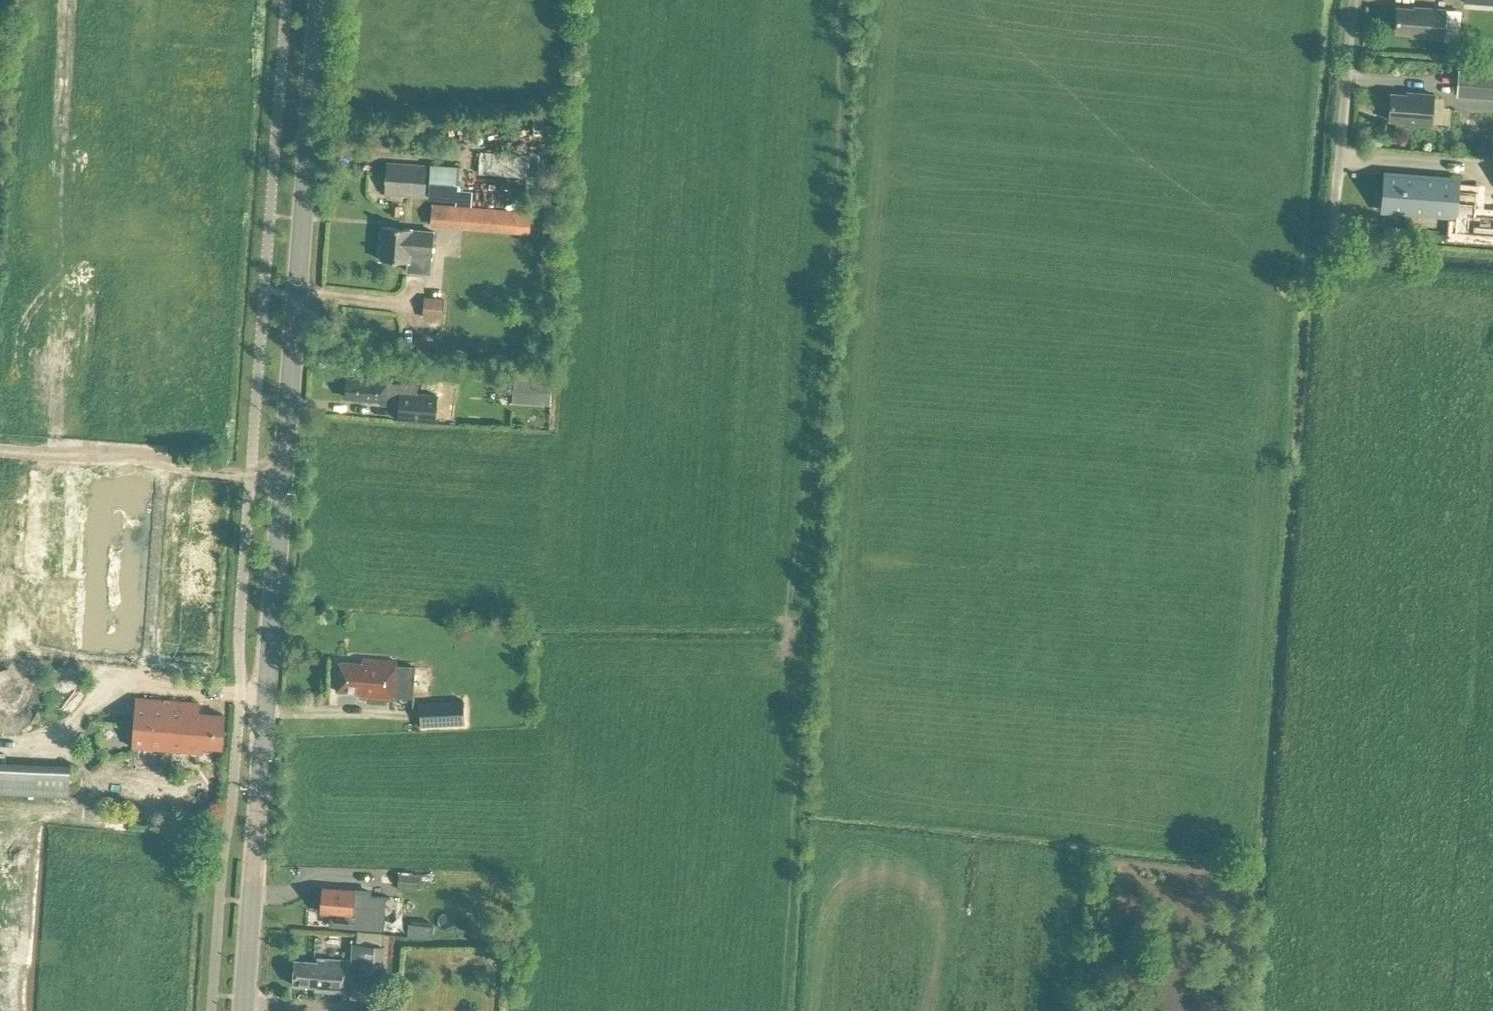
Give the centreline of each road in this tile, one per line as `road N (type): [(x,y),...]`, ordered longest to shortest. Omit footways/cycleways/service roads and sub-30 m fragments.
road 1 (secondary): [(244,1010),(319,0)]
road 2 (unclassified): [(1334,227),(1353,0)]

